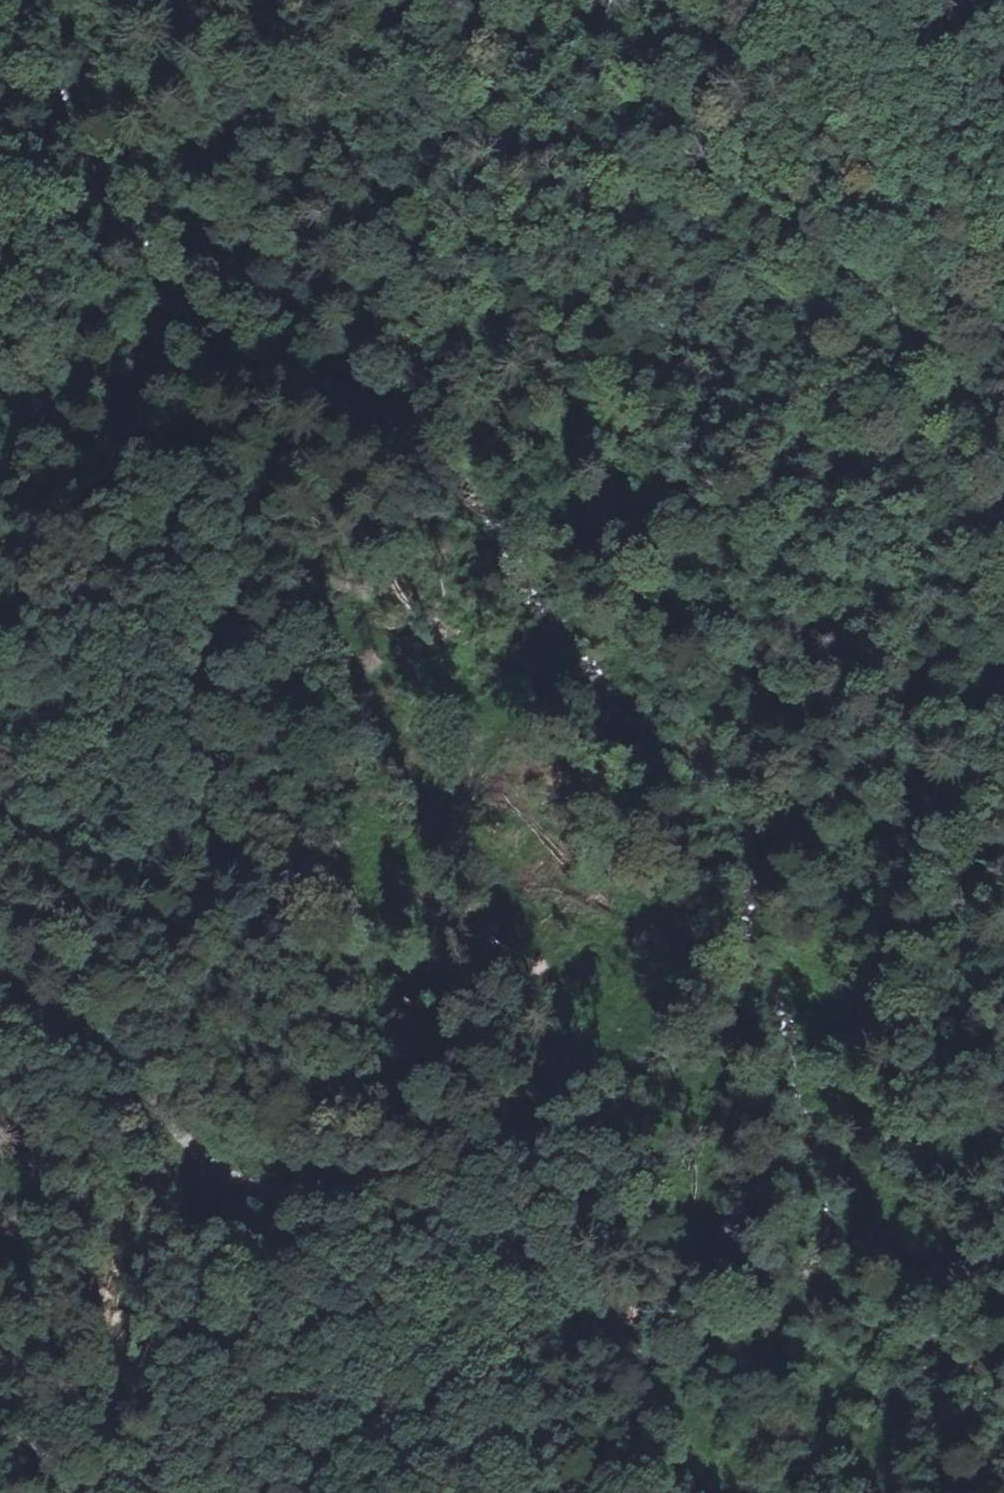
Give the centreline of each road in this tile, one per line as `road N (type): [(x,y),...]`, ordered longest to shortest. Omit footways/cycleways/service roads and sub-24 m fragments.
road 1 (track): [(722,1492),(692,1465),(640,1353),(583,1279),(501,1218),(265,1190),(197,1157),(0,969)]

